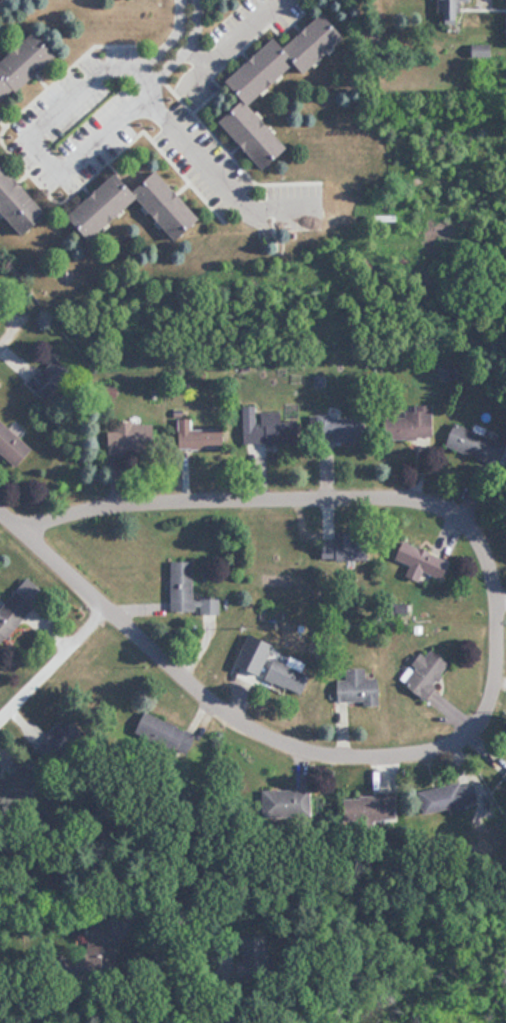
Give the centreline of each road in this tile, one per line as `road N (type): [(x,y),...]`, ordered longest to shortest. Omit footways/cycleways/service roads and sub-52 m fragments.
road 1 (residential): [(27,542),(229,727),(300,761),(393,766),(433,757),(466,743),(491,705),(489,572),(456,524),(423,510),(93,514),(27,542)]
road 2 (residential): [(0,905),(129,908),(223,967)]
road 3 (residential): [(100,610),(0,710)]

